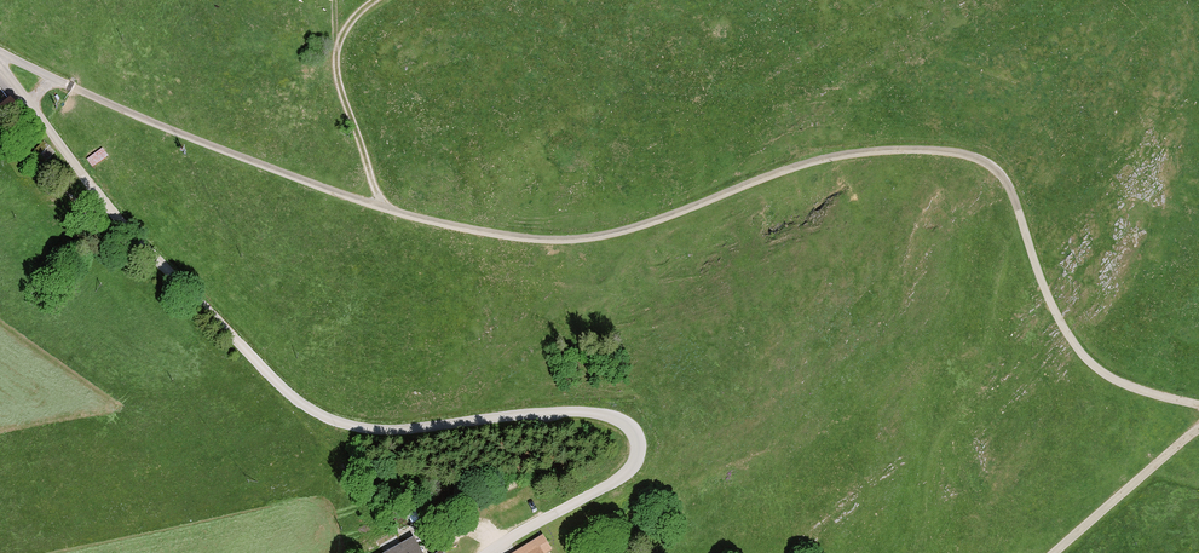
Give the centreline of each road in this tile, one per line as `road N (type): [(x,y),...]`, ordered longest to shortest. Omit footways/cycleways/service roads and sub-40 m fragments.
road 1 (unclassified): [(1198,406),(1114,379),(1077,348),(1009,183),(971,156),(845,154),(612,235),(527,239),(392,210),(56,80)]
road 2 (residential): [(487,552),(627,479),(642,451),(631,424),(570,414),(380,429),(311,410),(183,285),(31,108)]
road 3 (track): [(392,210),(372,179),(337,67),(344,32),(381,0)]
road 4 (unclassified): [(1198,429),(1052,552)]

